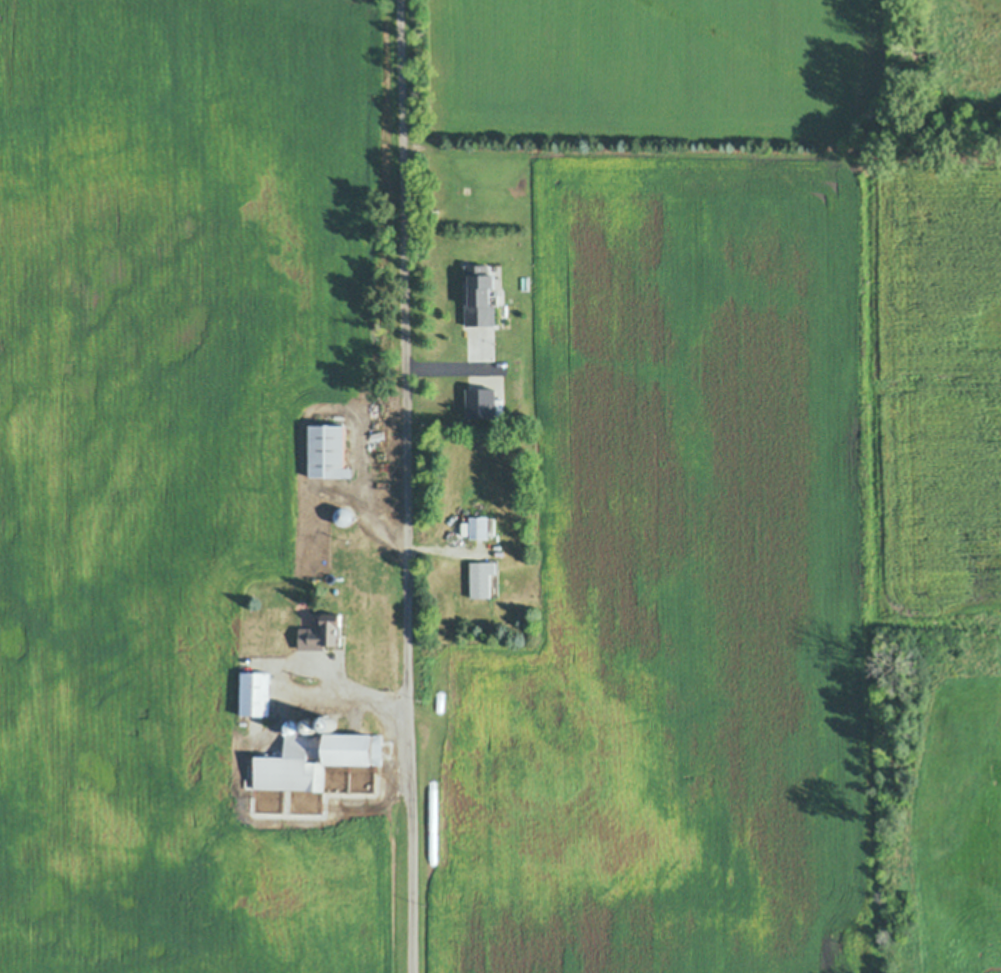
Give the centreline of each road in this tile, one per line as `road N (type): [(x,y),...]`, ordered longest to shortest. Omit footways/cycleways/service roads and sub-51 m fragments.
road 1 (residential): [(413,972),(401,0)]

